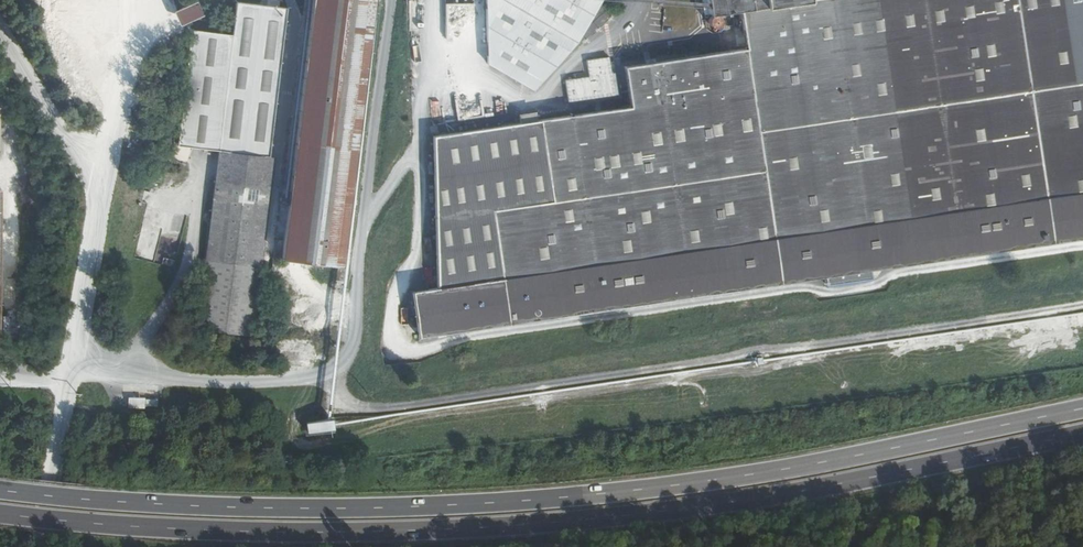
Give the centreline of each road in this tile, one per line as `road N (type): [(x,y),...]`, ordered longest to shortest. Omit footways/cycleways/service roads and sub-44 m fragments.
road 1 (trunk): [(0,513),(282,534),(495,528),(744,499),(1082,433)]
road 2 (trunk): [(1082,409),(740,476),(489,503),(283,508),(0,490)]

